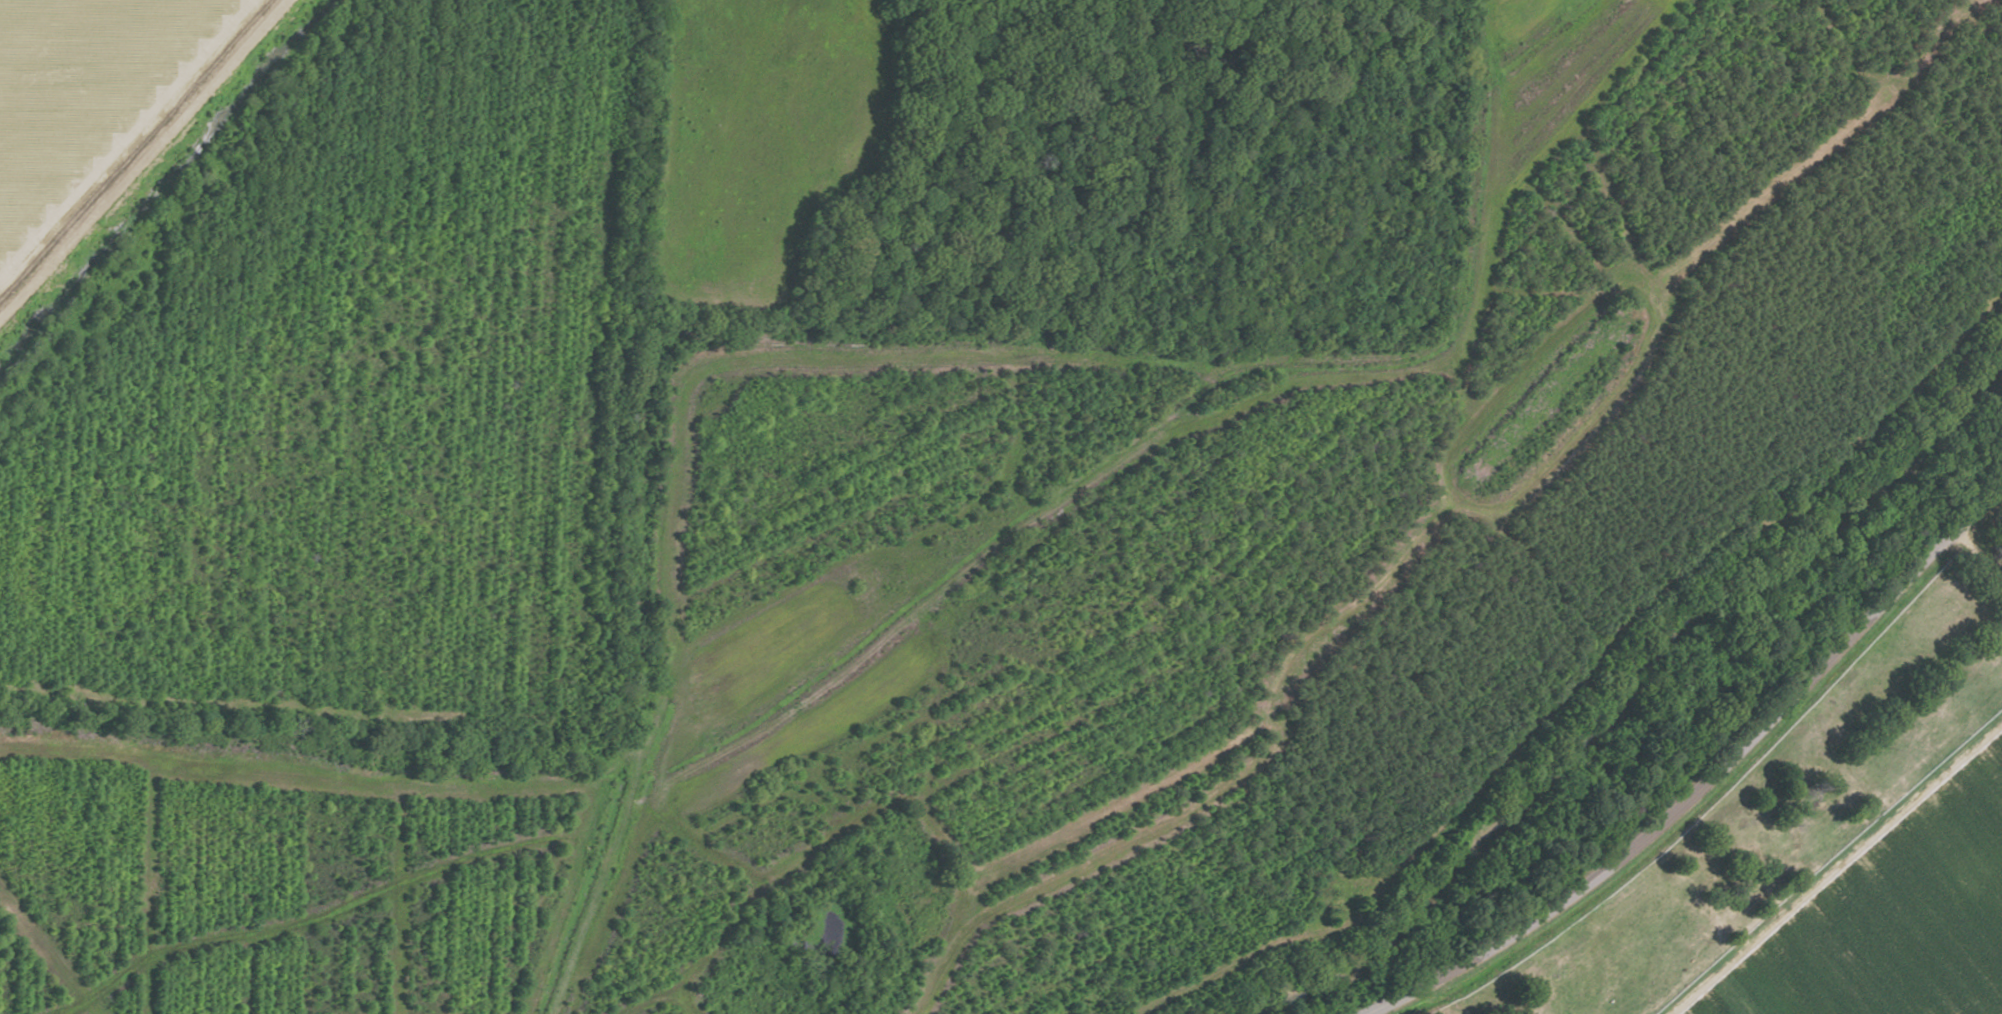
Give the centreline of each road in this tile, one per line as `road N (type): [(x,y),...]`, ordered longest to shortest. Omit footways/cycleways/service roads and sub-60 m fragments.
road 1 (tertiary): [(1379,1013),(1469,970),(1623,863),(2001,483)]
road 2 (track): [(1670,1013),(2001,726)]
road 3 (track): [(250,0),(0,274)]
road 4 (track): [(1734,1013),(1607,874)]

